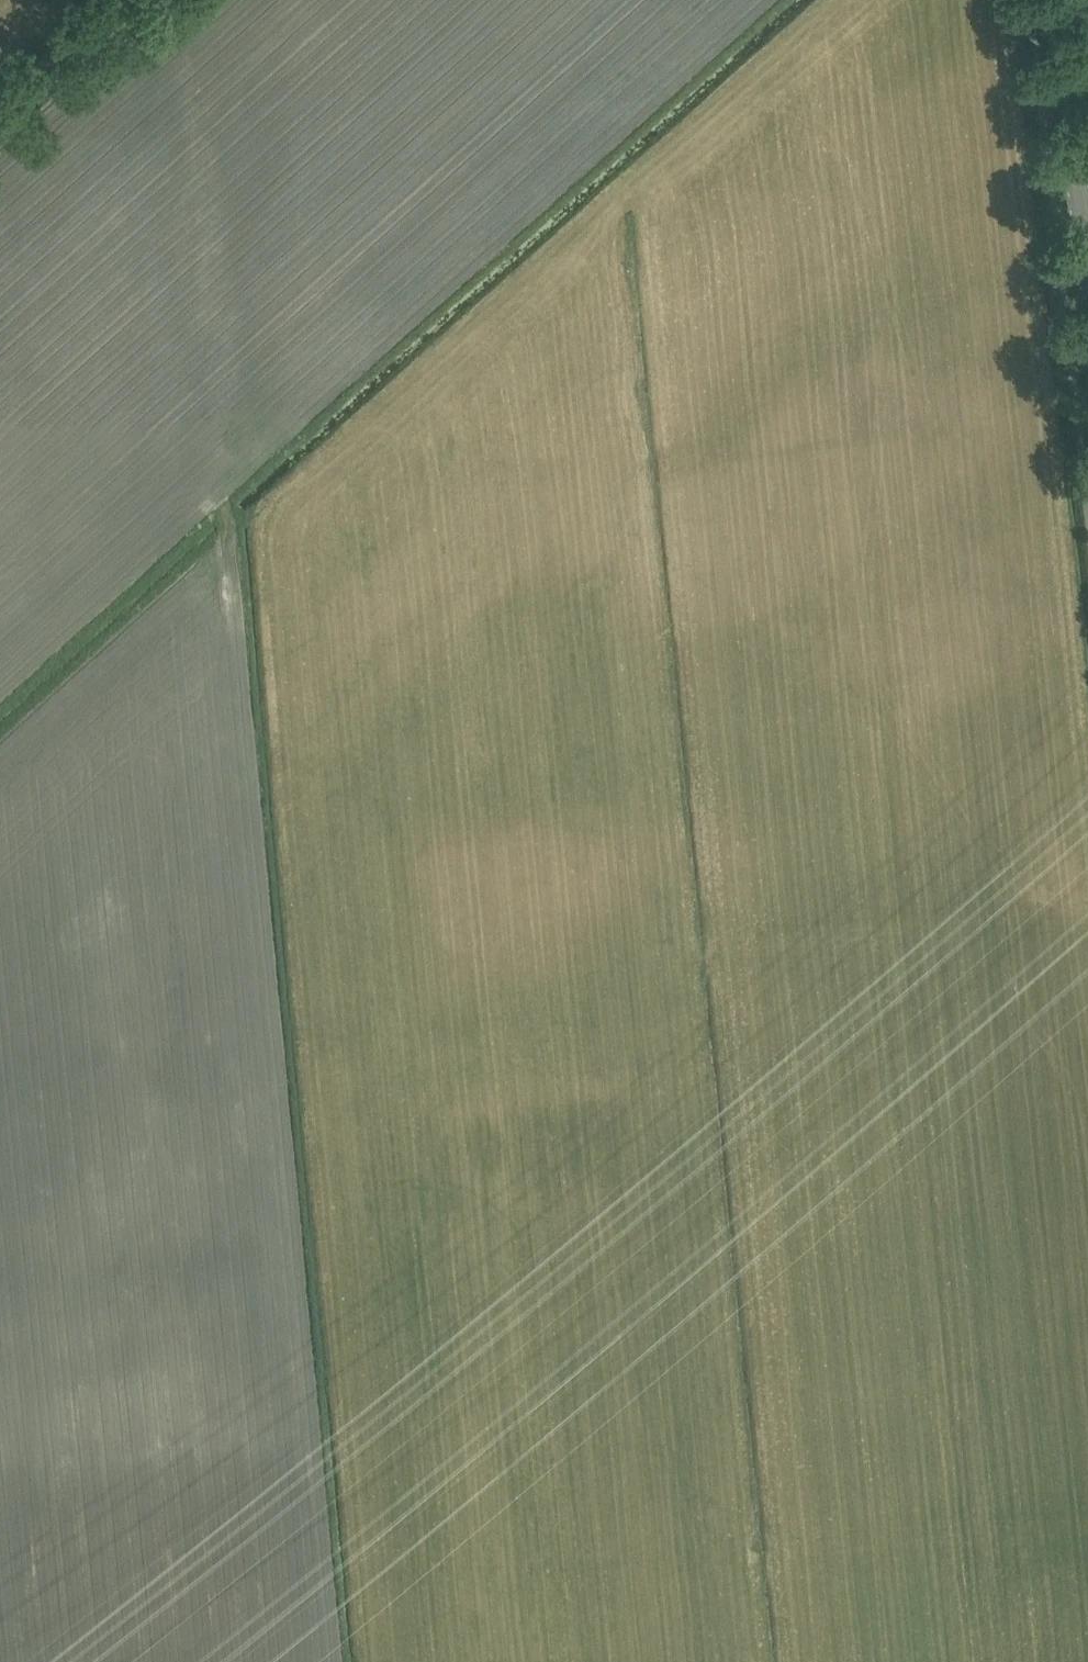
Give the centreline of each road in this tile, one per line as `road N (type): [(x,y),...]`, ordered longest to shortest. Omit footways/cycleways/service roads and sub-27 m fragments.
road 1 (secondary): [(1087,257),(1060,0)]
road 2 (track): [(116,0),(0,105)]

